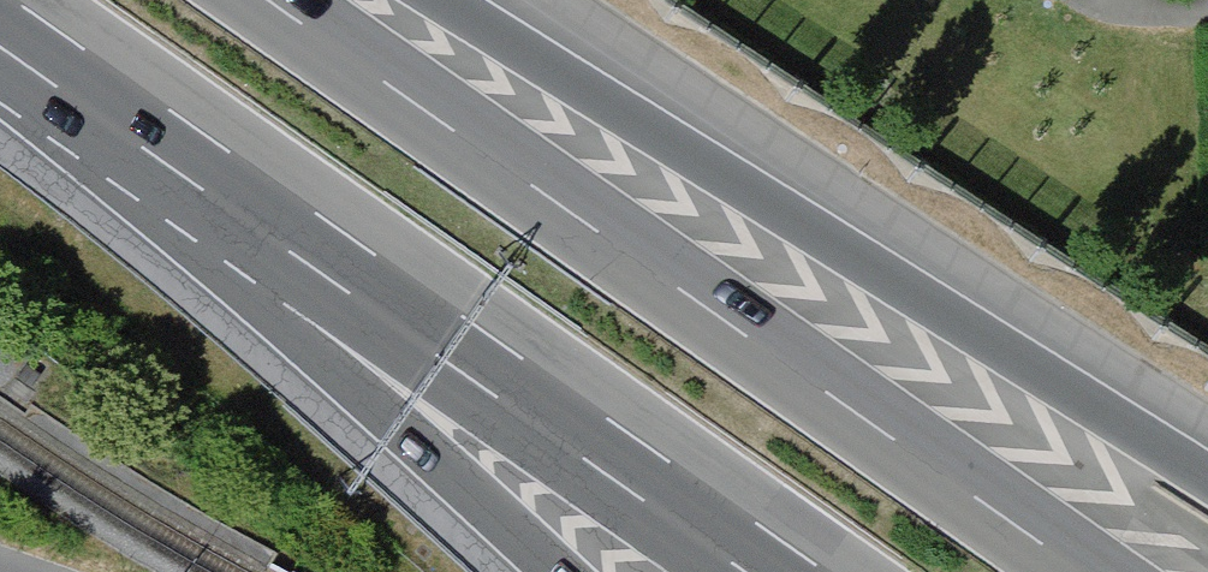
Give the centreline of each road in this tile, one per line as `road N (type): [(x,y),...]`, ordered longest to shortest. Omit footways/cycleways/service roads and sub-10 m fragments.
road 1 (motorway): [(1088,571),(293,0)]
road 2 (motorway): [(0,20),(784,571)]
road 3 (motorway): [(1207,476),(423,0)]
road 4 (motorway): [(0,64),(547,571)]

